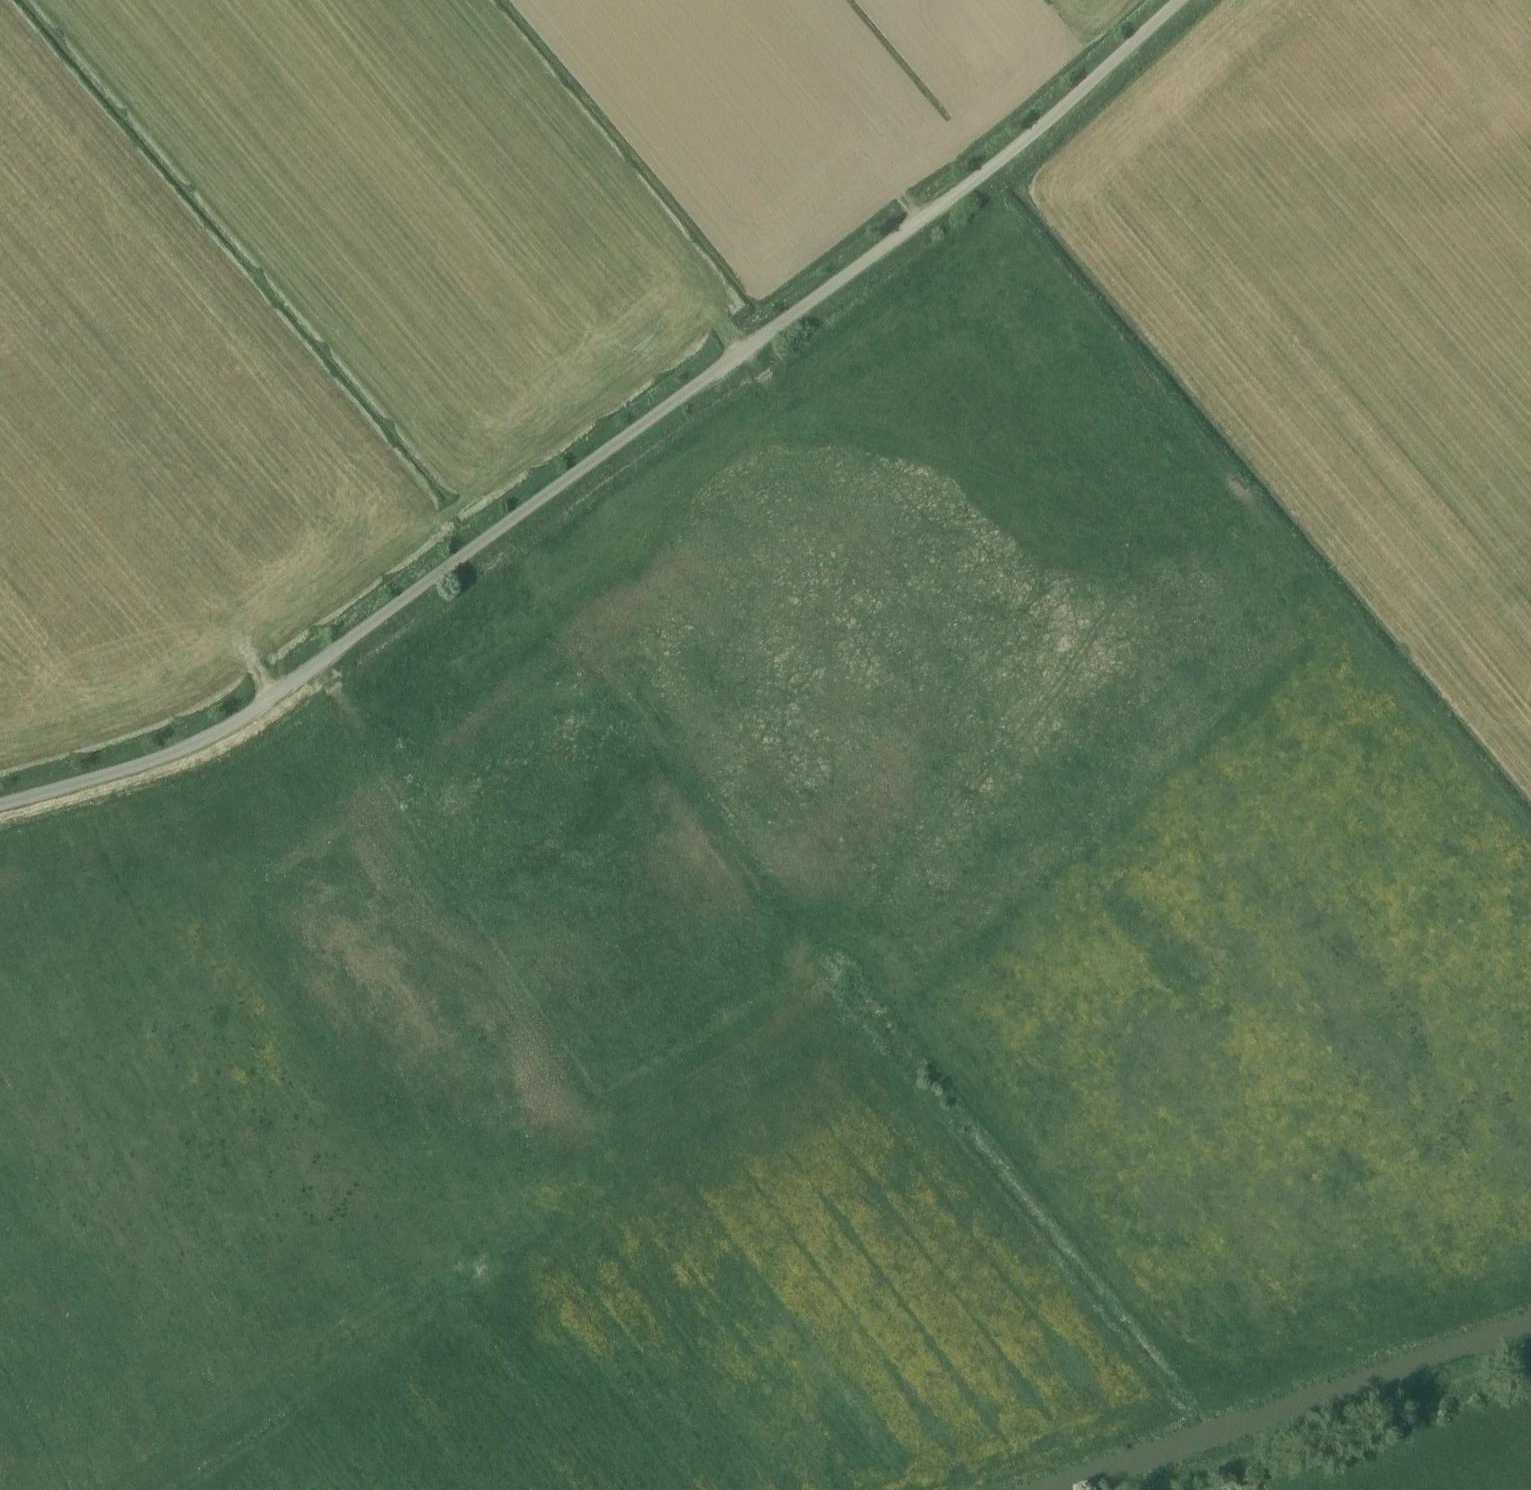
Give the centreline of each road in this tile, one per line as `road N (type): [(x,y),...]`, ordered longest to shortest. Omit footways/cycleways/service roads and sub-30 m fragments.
road 1 (unclassified): [(0,802),(176,750),(275,692),(1021,148),(1180,0)]
road 2 (track): [(1148,1489),(1530,1353)]

